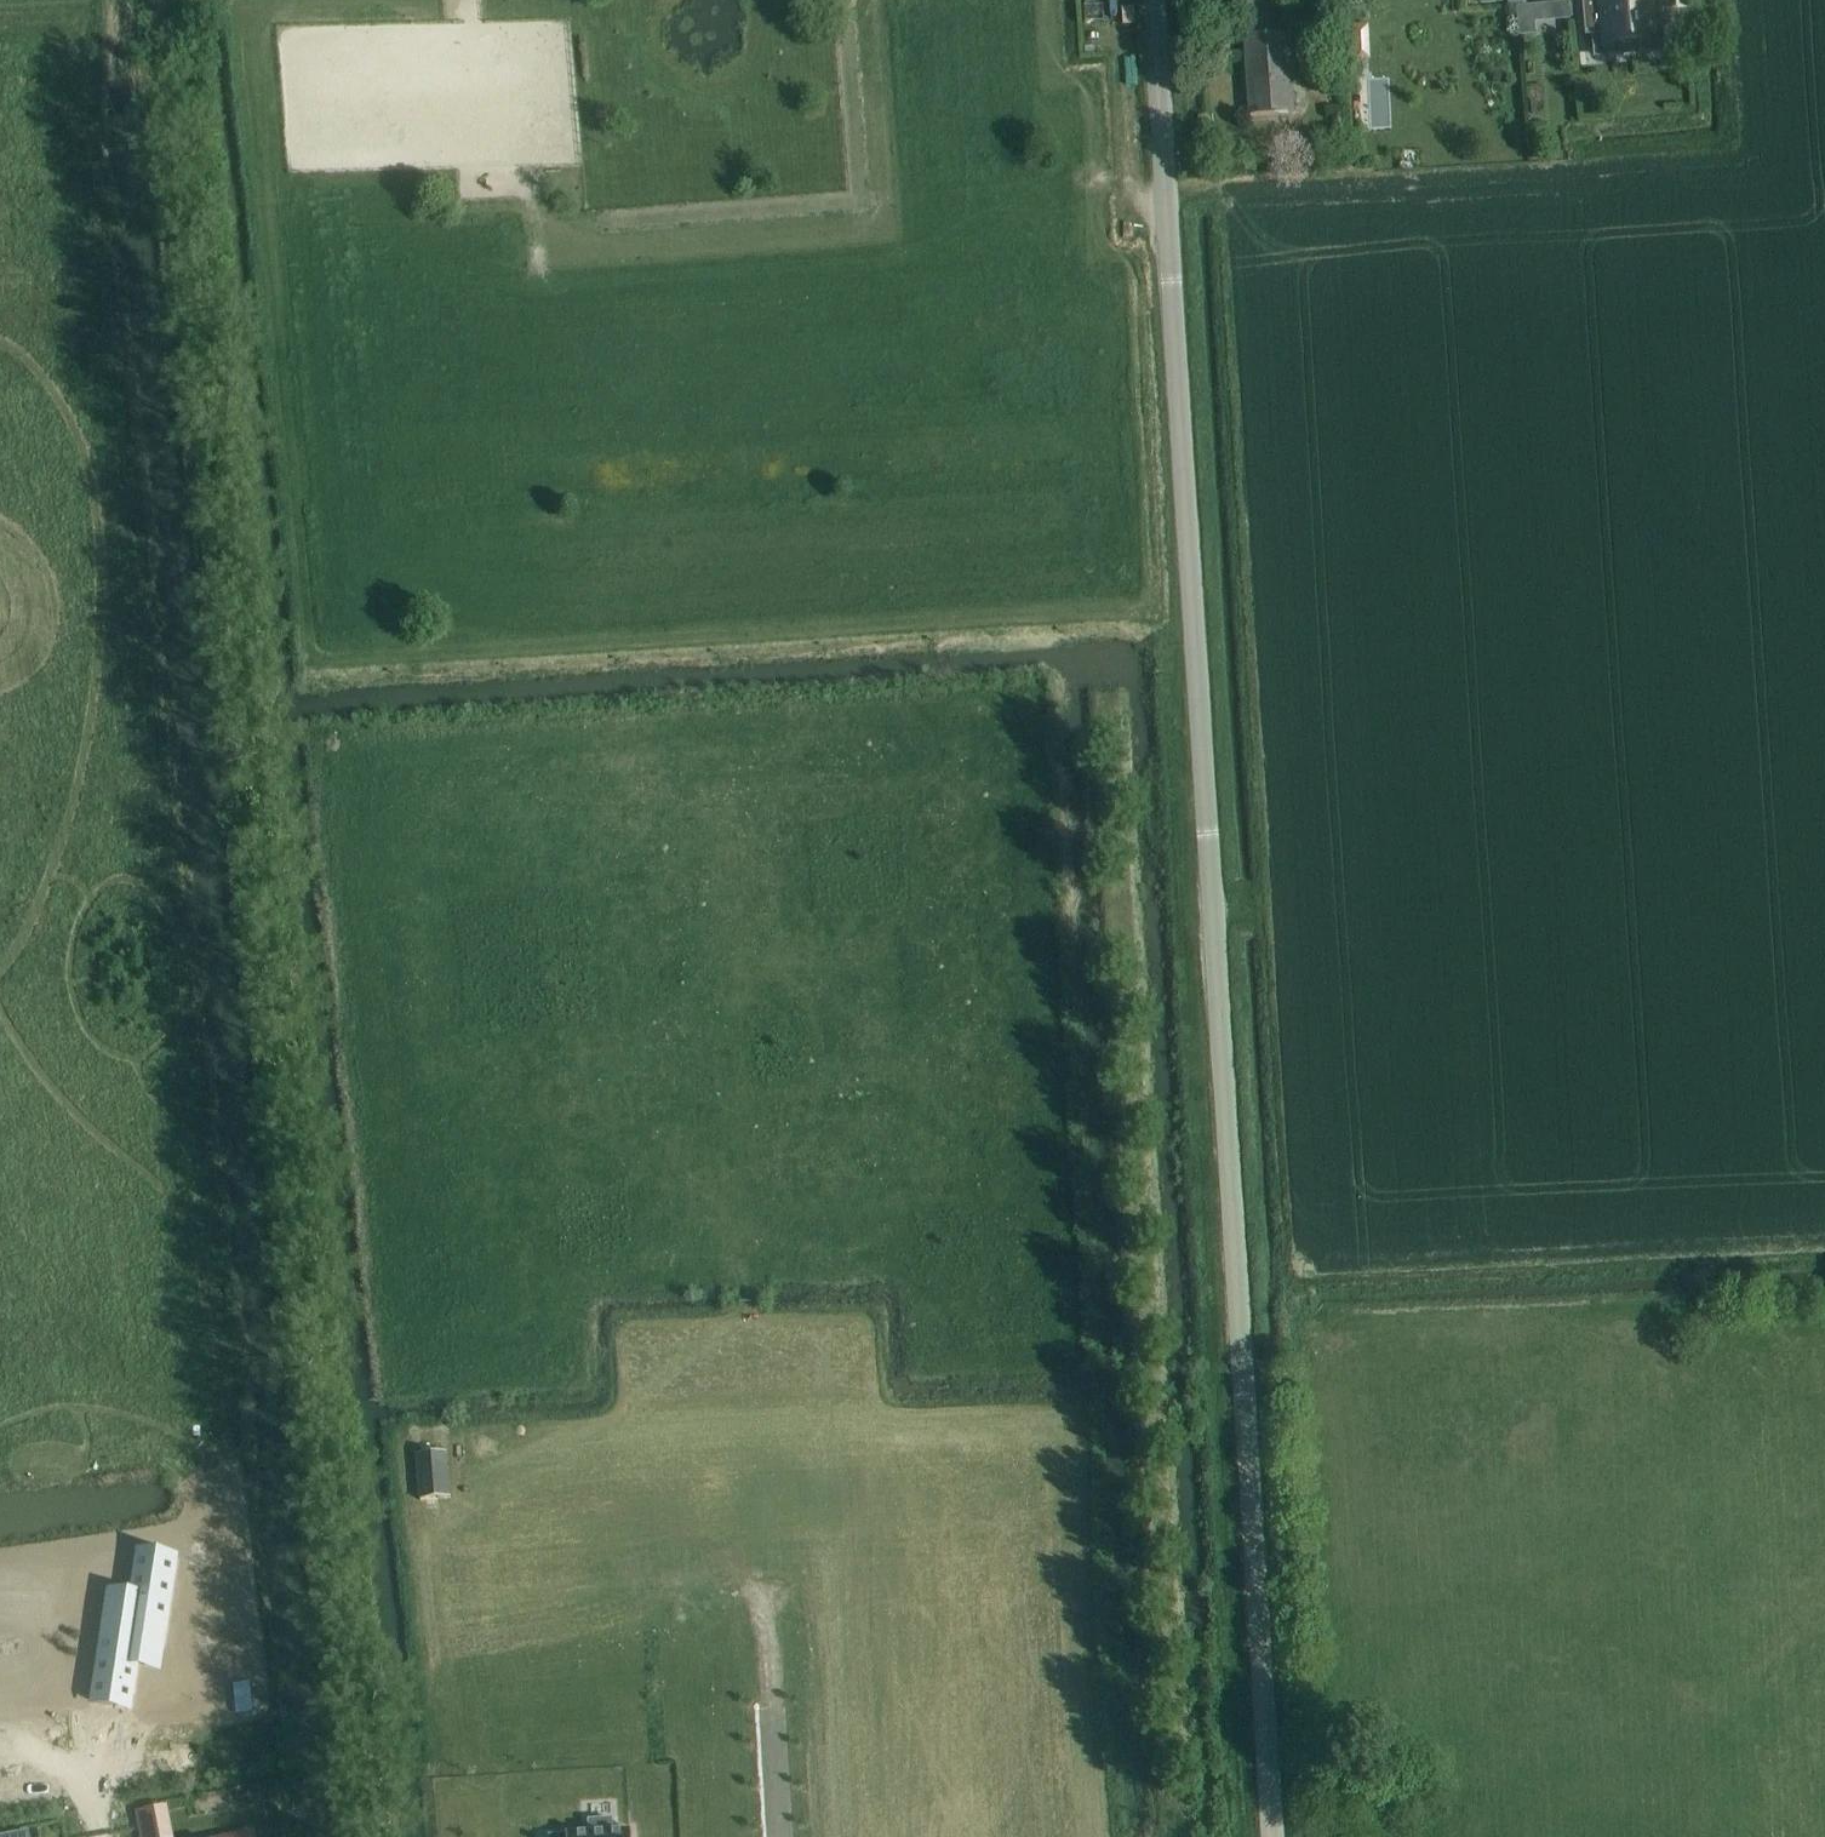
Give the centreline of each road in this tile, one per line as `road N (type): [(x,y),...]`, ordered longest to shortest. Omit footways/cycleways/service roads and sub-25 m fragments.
road 1 (unclassified): [(1273,1836),(1154,0)]

